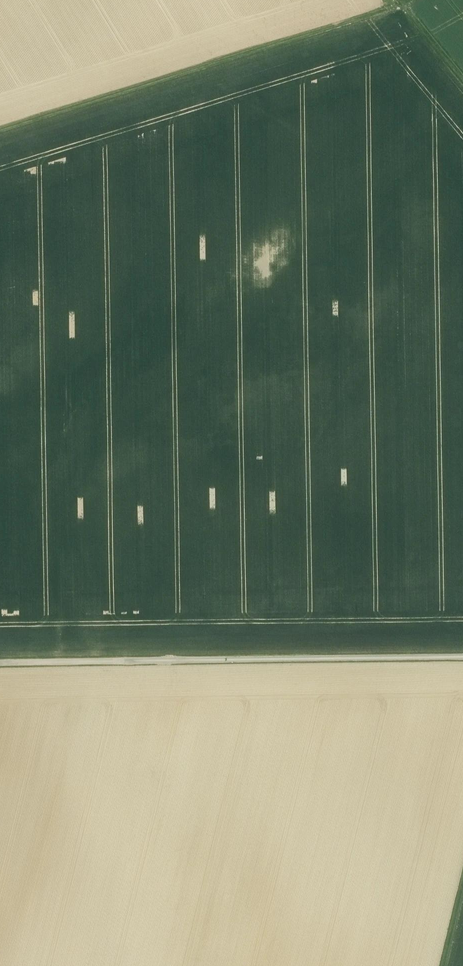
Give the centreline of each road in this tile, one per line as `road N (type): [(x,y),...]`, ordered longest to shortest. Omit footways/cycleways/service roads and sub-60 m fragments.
road 1 (unclassified): [(462,656),(0,663)]
road 2 (track): [(0,131),(410,0)]

